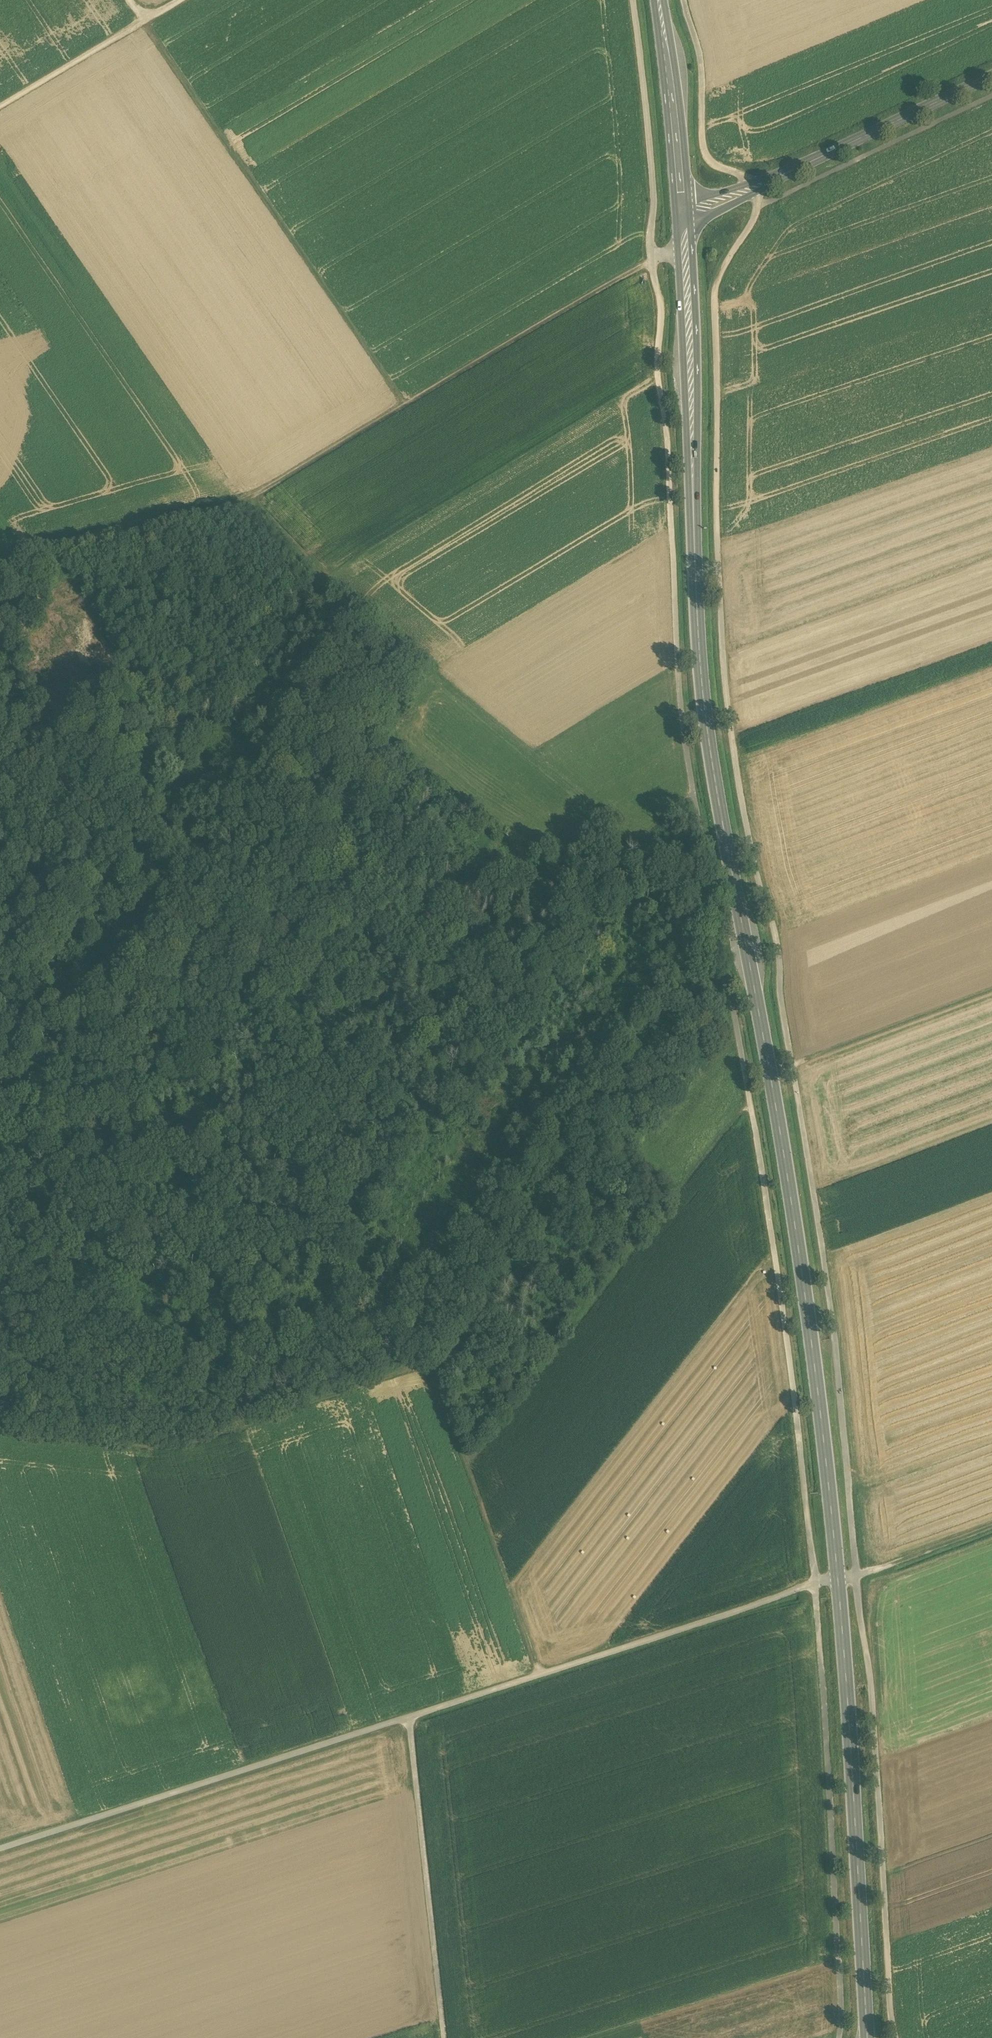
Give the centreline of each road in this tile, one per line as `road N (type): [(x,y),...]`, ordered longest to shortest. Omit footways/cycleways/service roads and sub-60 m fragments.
road 1 (secondary): [(685,218),(701,684),(809,1323),(837,1579),(867,2037)]
road 2 (track): [(856,1576),(830,1293),(778,943),(749,830),(723,654),(714,291),(761,206),(754,182),(704,153),(702,66),(686,0)]
road 3 (track): [(633,0),(654,203),(650,239),(661,315),(656,366),(667,431),(677,671),(750,1103)]
road 4 (track): [(0,916),(230,1193),(418,1374)]
road 5 (track): [(539,1674),(0,1854)]
road 6 (track): [(0,1433),(143,1453),(425,1374),(437,1381),(466,1463)]
road 7 (track): [(0,573),(256,504),(425,667)]
road 8 (track): [(256,504),(405,405),(652,261),(685,251)]
road 9 (track): [(130,0),(405,405)]
road 10 (track): [(750,1103),(815,1584)]
road 11 (track): [(896,2037),(856,1576)]
road 12 (track): [(466,1463),(750,1103)]
road 13 (track): [(815,1584),(840,2037)]
road 14 (track): [(425,667),(375,731),(496,836),(576,869),(615,822)]
road 15 (track): [(693,797),(647,846),(425,667)]
road 16 (tertiary): [(991,79),(685,218)]
road 17 (track): [(410,1718),(445,2037)]
road 18 (track): [(815,1584),(539,1674)]
road 19 (track): [(539,1674),(466,1463)]
road 20 (secondary): [(661,0),(685,218)]
road 21 (track): [(794,1065),(991,996)]
road 22 (track): [(178,0),(0,109)]
road 23 (track): [(100,1037),(0,1104)]

